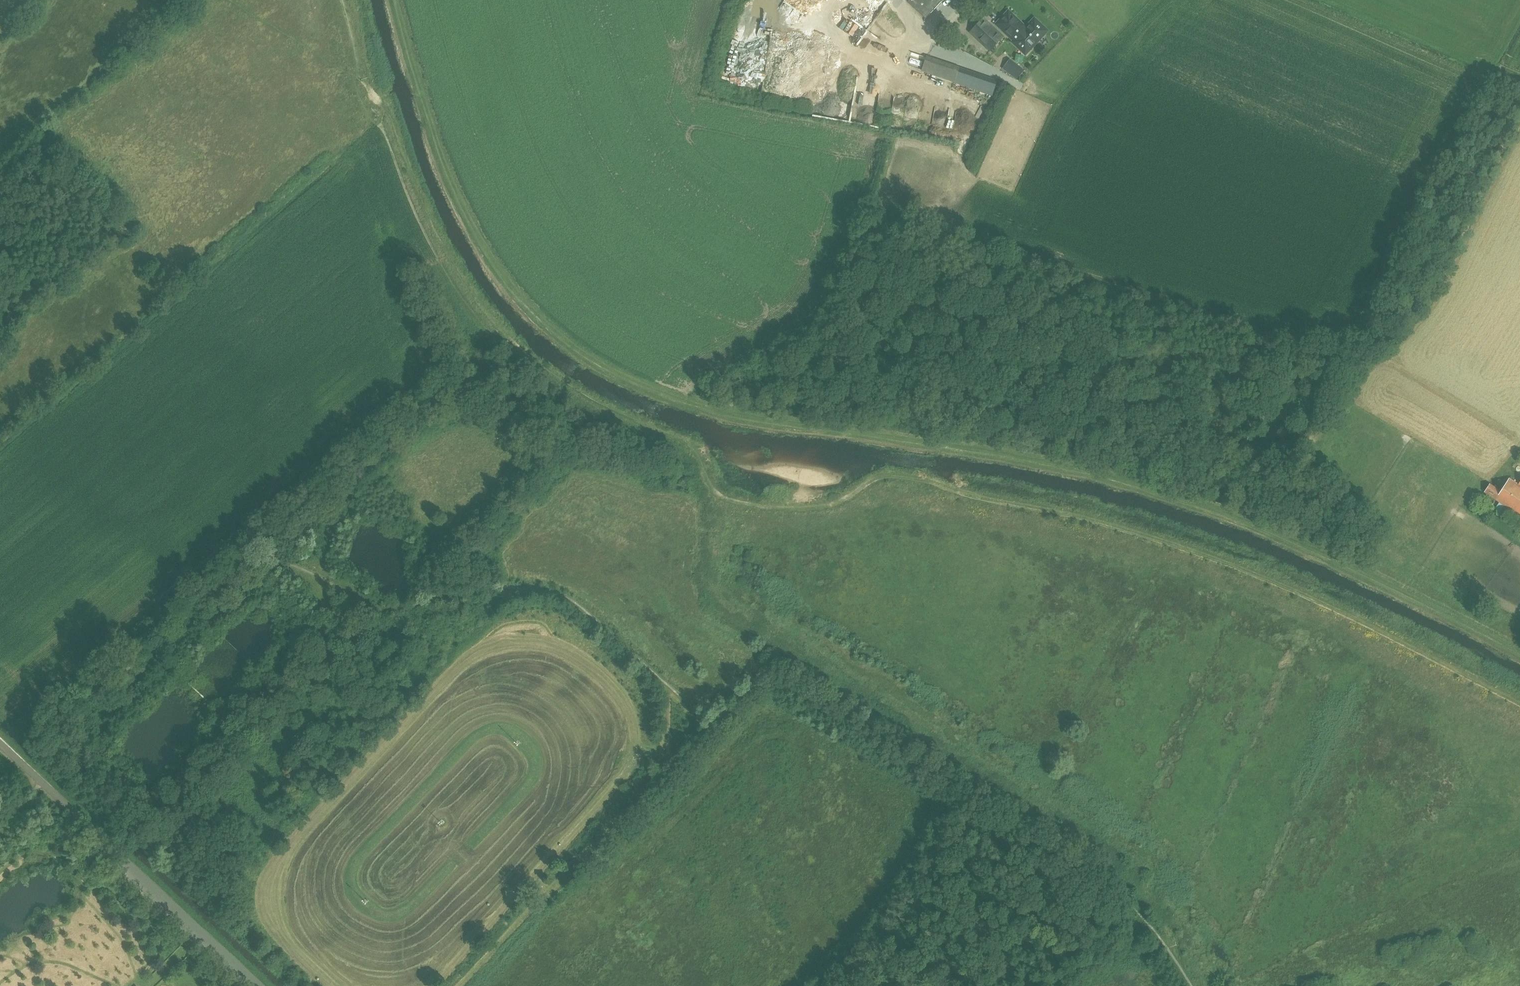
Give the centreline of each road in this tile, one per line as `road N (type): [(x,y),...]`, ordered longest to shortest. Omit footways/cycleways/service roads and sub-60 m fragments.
road 1 (track): [(398,0),(470,217),(521,297),(587,355),(706,406),(1054,461),(1200,501),(1301,538),(1519,646)]
road 2 (track): [(1519,703),(1317,601),(1091,521),(891,475),(803,509),(720,494),(688,442),(571,387),(501,330)]
road 3 (track): [(1168,949),(1164,915),(1152,899),(715,604),(702,577),(703,524),(718,491)]
road 4 (unclassified): [(261,985),(0,740)]
road 5 (track): [(501,330),(445,246),(395,123)]
road 6 (track): [(348,464),(284,528),(287,563)]

